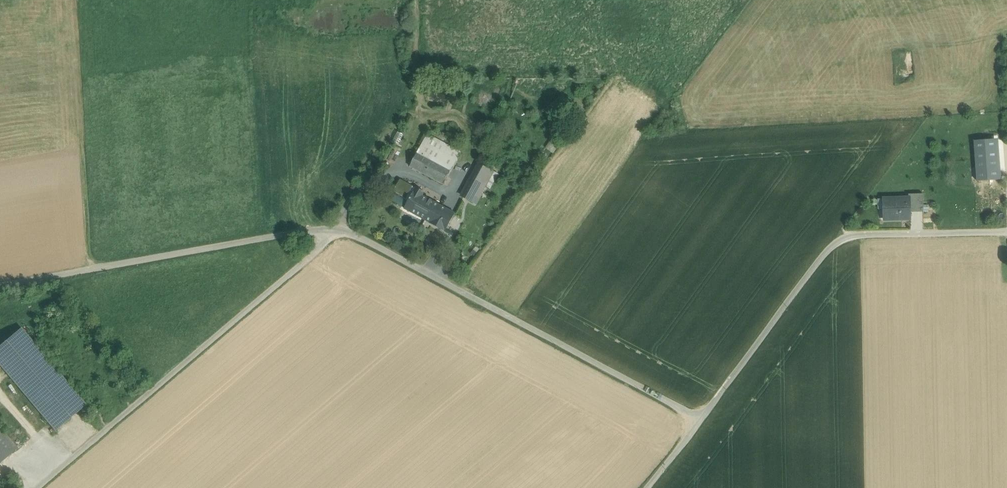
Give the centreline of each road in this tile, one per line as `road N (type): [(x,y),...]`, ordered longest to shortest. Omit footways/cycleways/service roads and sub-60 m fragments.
road 1 (unclassified): [(0,287),(341,226),(698,421),(644,487)]
road 2 (track): [(34,487),(341,226)]
road 3 (track): [(698,421),(833,247),(851,236),(1006,237)]

